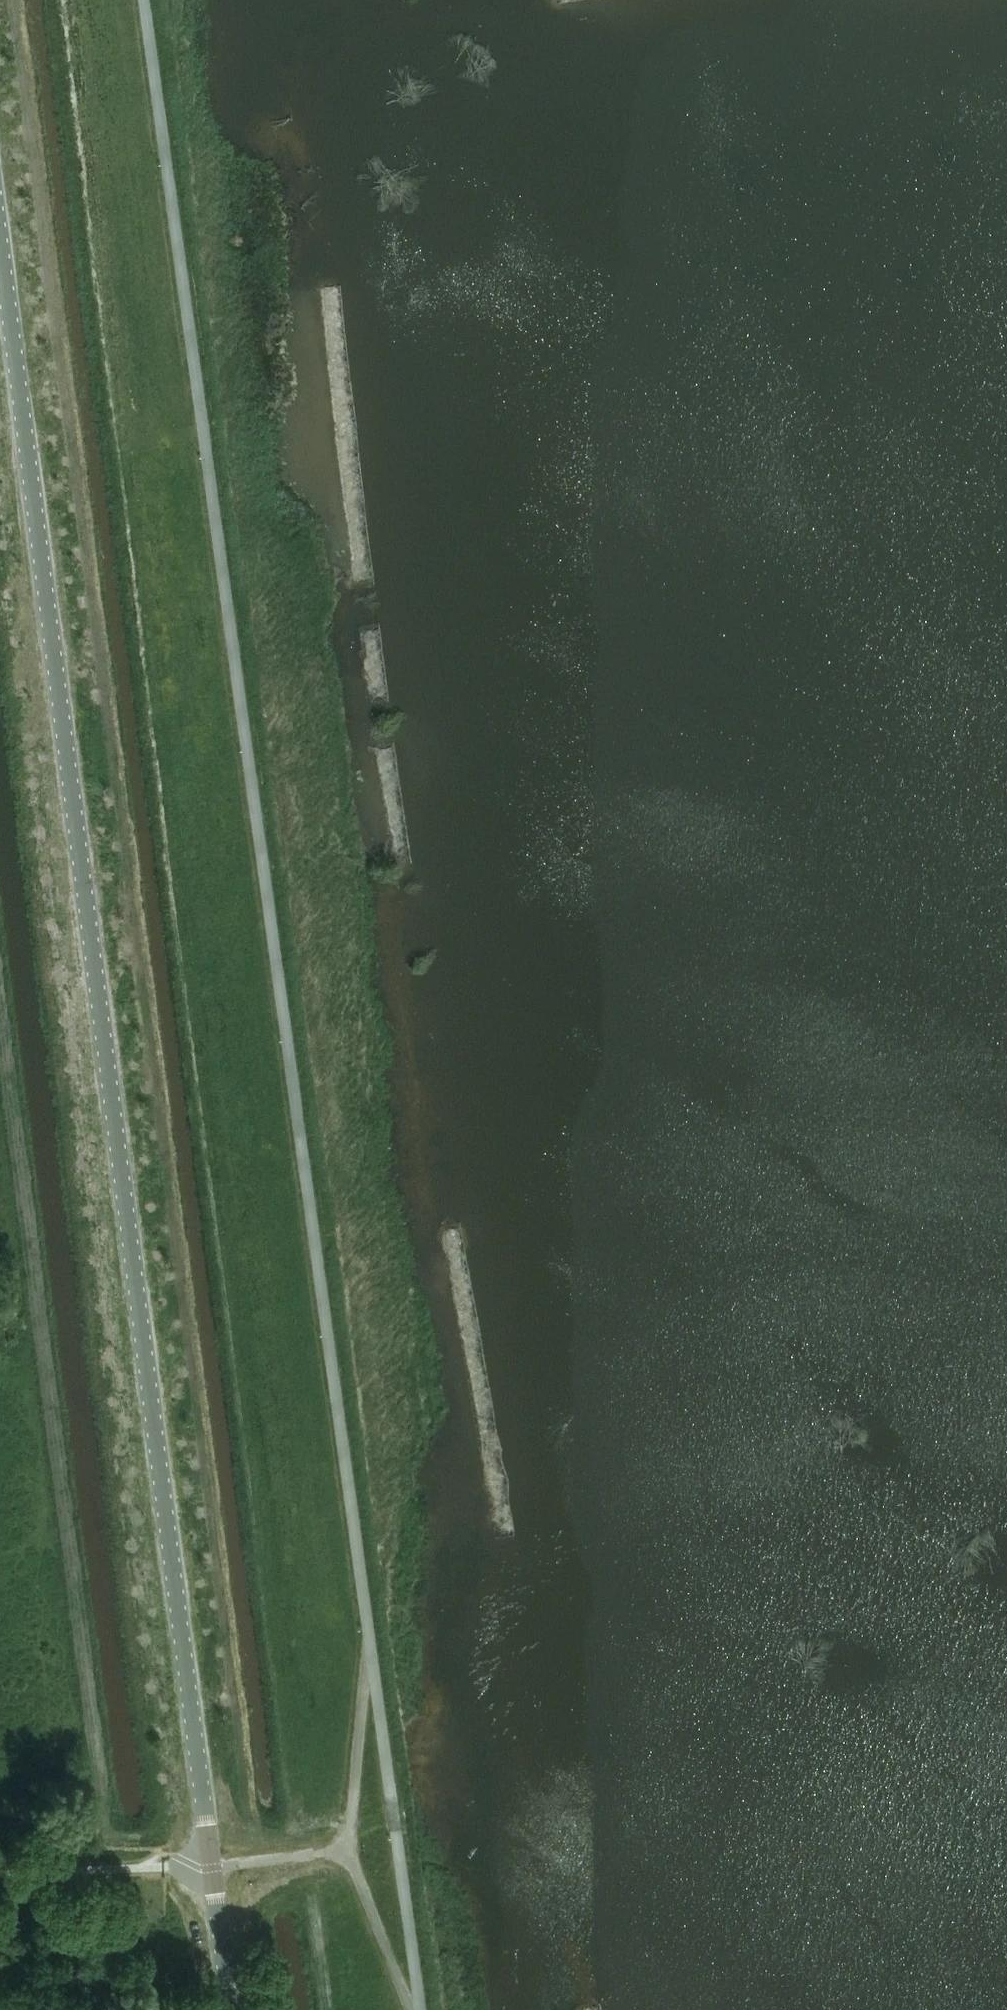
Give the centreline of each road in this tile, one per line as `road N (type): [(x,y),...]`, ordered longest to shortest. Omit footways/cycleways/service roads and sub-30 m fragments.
road 1 (unclassified): [(229,2009),(0,271)]

